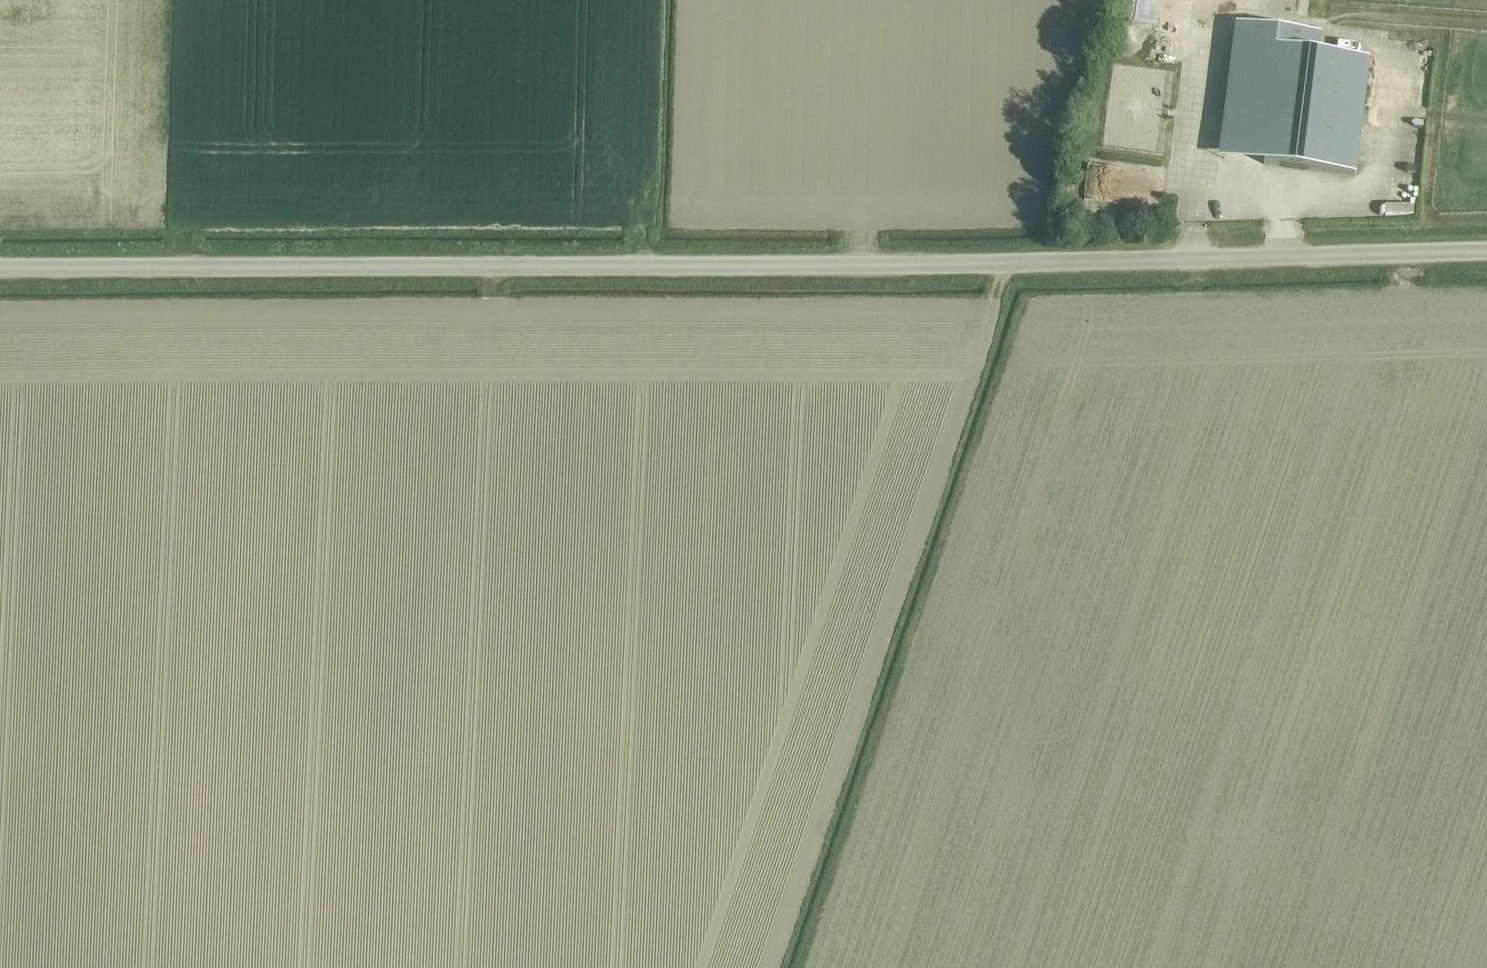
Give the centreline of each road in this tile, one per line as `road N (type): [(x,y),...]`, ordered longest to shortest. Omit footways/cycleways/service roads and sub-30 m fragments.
road 1 (unclassified): [(0,270),(1486,248)]

